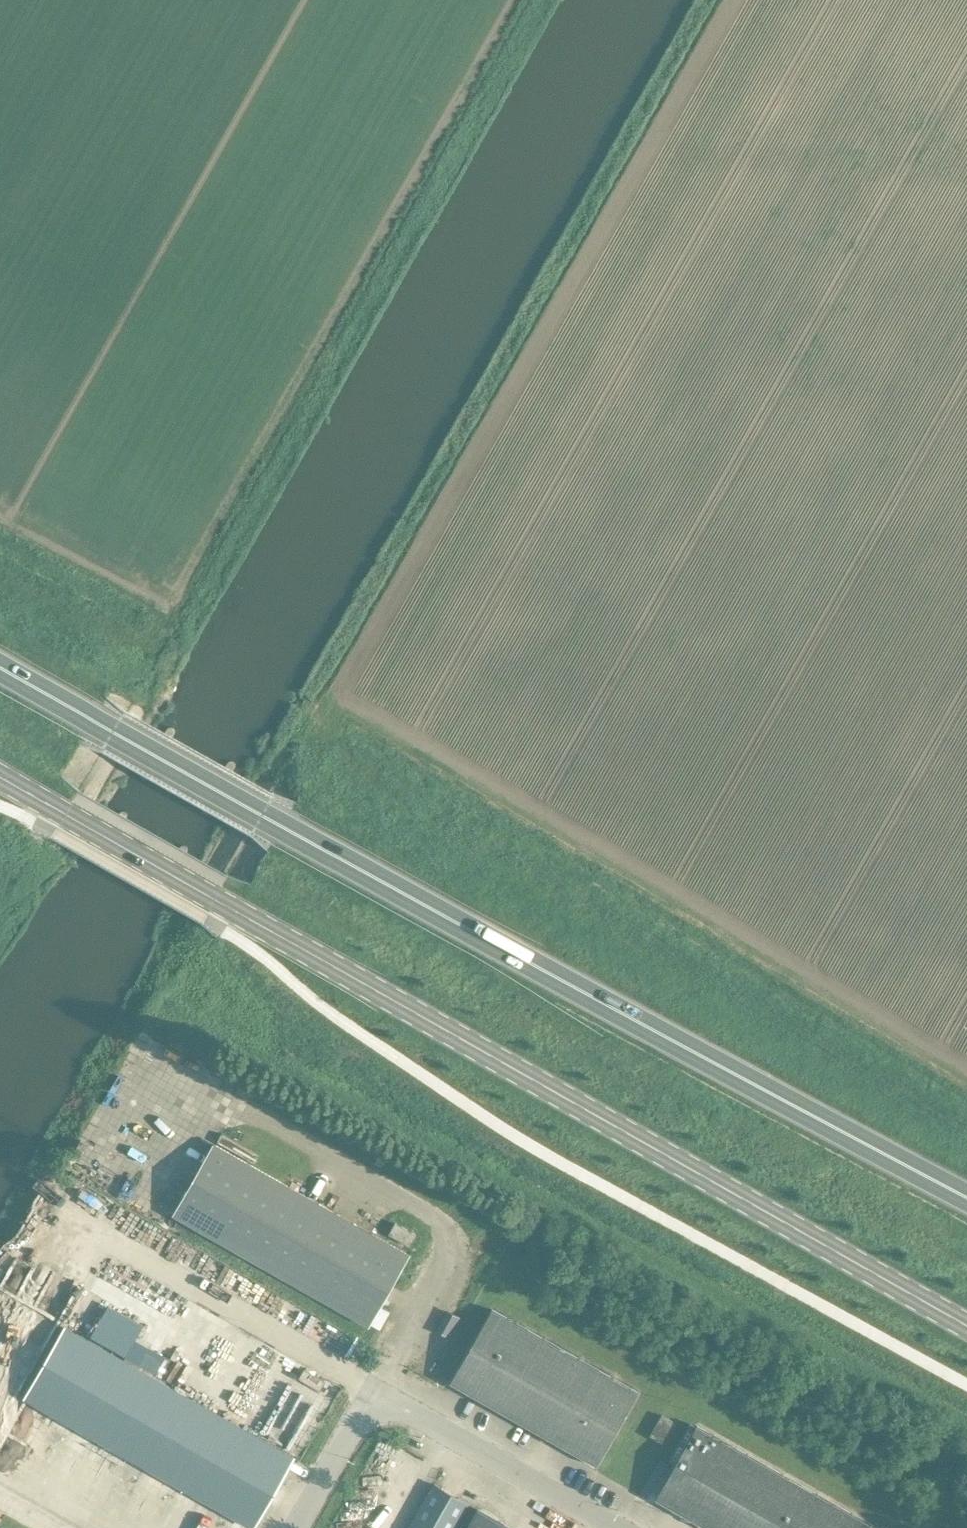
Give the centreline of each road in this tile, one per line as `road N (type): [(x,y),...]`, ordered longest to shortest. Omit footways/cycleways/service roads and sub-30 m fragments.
road 1 (secondary): [(966,1326),(0,777)]
road 2 (trunk): [(966,1197),(0,665)]
road 3 (unclassified): [(614,1527),(386,1398),(312,1527)]

